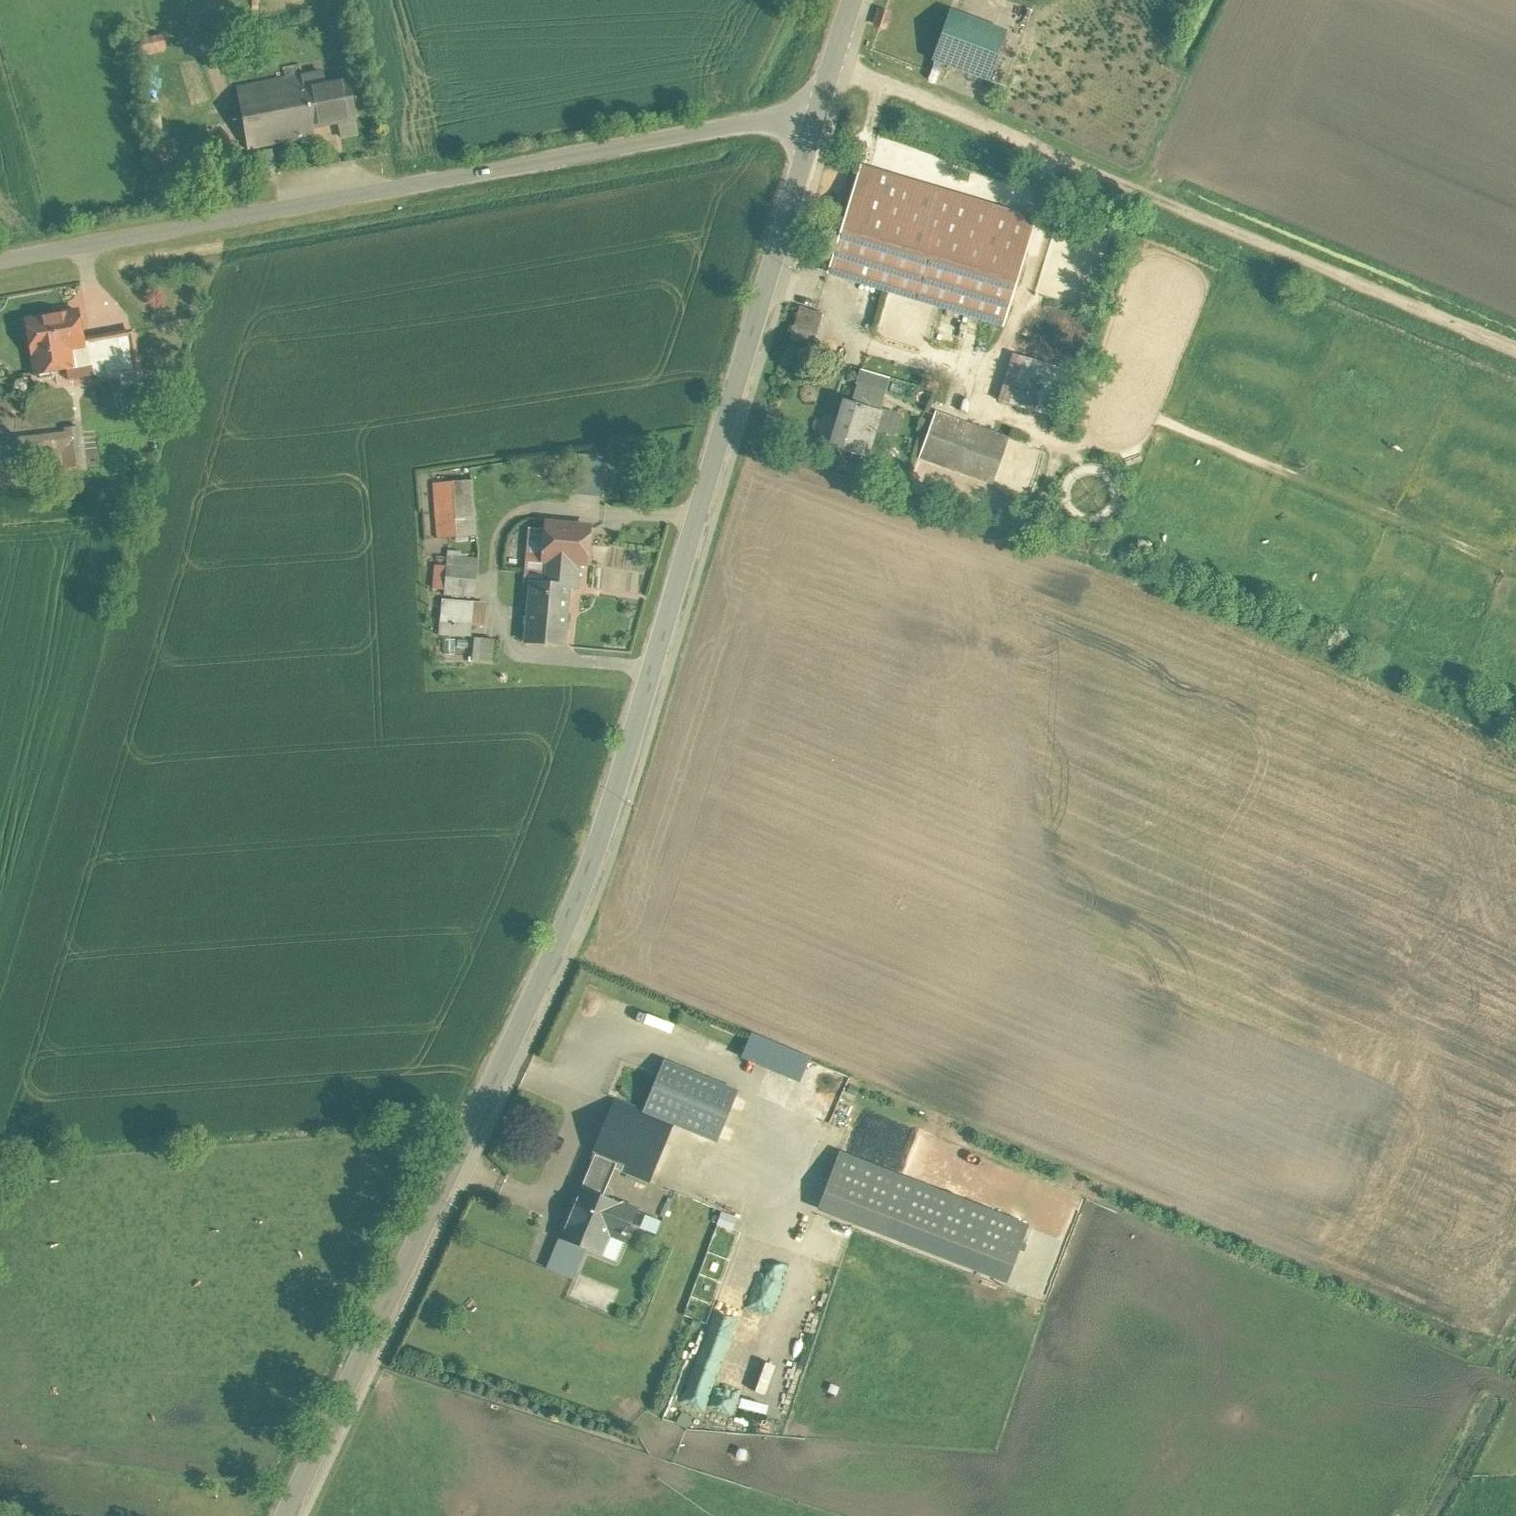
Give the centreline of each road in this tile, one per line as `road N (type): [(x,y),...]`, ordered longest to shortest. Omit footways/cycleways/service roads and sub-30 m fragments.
road 1 (tertiary): [(285,1515),(572,916),(626,758),(816,114)]
road 2 (unclassified): [(816,114),(0,263)]
road 3 (track): [(1515,349),(830,67)]

